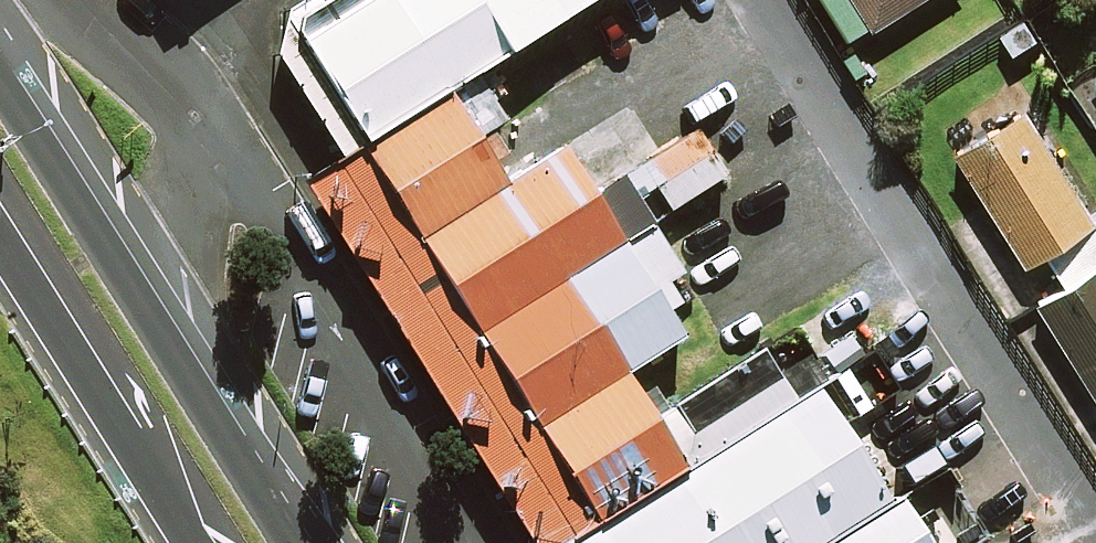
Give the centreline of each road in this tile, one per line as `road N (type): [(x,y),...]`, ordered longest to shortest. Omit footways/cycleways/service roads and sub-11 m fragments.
road 1 (secondary): [(0,59),(299,542)]
road 2 (secondary): [(219,542),(0,198)]

